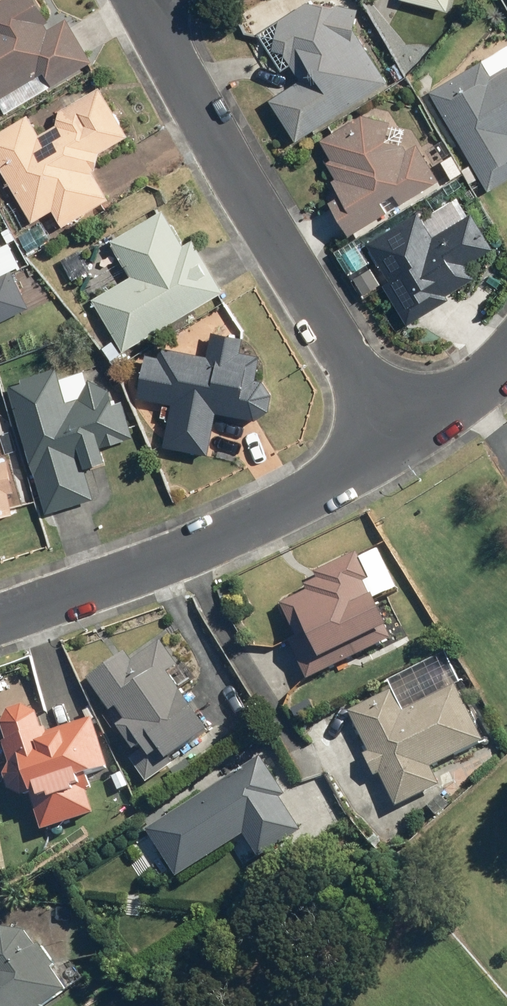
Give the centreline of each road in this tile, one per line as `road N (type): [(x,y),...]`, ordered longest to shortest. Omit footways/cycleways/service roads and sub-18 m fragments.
road 1 (residential): [(400,446),(159,36)]
road 2 (residential): [(400,446),(218,536),(0,619)]
road 3 (residential): [(506,358),(400,446)]

